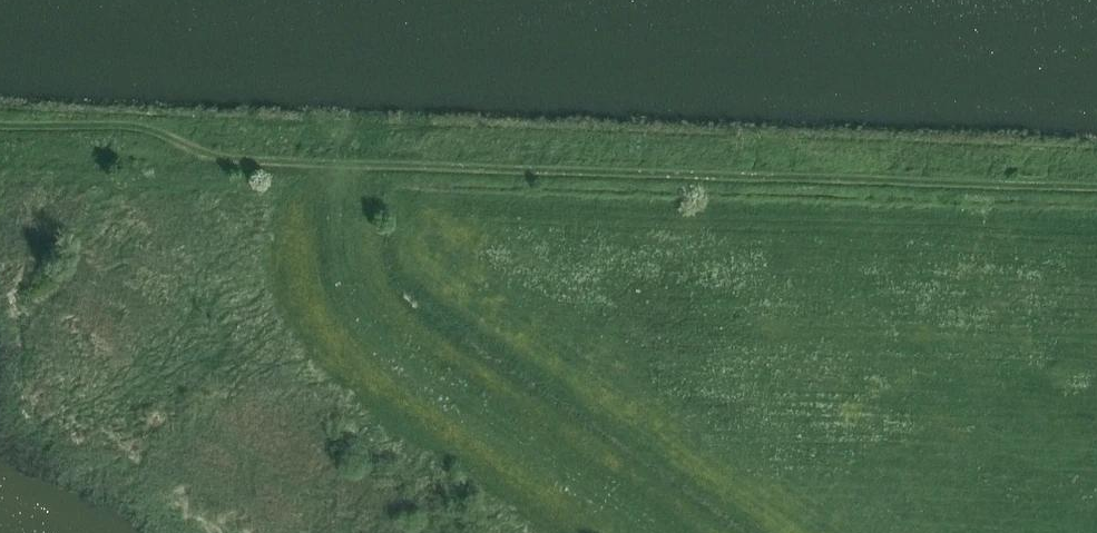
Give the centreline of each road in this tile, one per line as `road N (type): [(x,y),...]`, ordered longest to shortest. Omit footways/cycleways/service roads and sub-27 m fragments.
road 1 (track): [(0,130),(161,138),(180,156),(1096,192)]
road 2 (track): [(655,532),(483,414),(384,332),(341,276),(350,178)]

